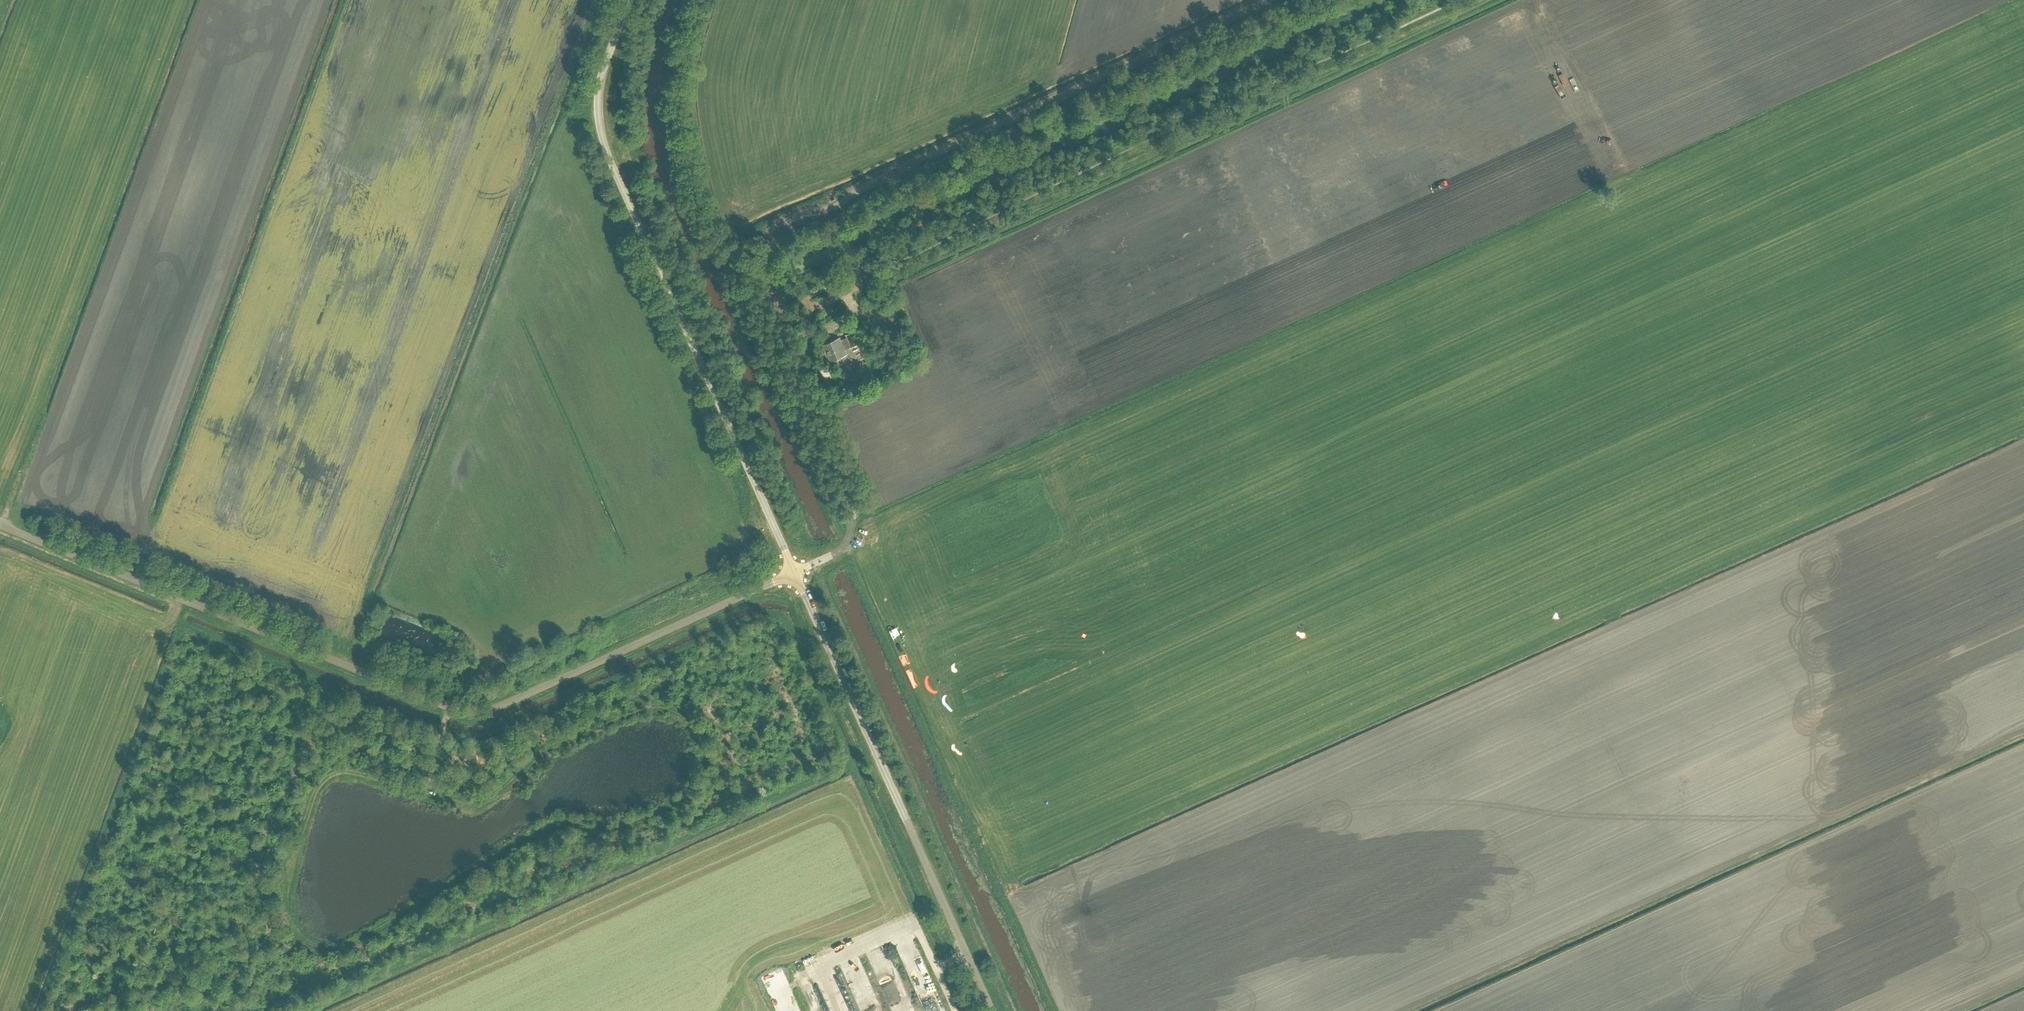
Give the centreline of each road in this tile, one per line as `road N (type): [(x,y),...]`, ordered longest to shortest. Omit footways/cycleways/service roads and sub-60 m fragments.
road 1 (unclassified): [(794,572),(471,711),(0,525)]
road 2 (track): [(1270,0),(768,232),(763,271),(778,317),(776,349),(849,513)]
road 3 (tertiary): [(794,572),(605,151),(597,89),(628,0)]
road 4 (track): [(844,544),(715,275),(681,180),(663,79),(683,0)]
road 5 (tertiary): [(991,1010),(794,572)]
road 6 (track): [(965,953),(837,1010)]

